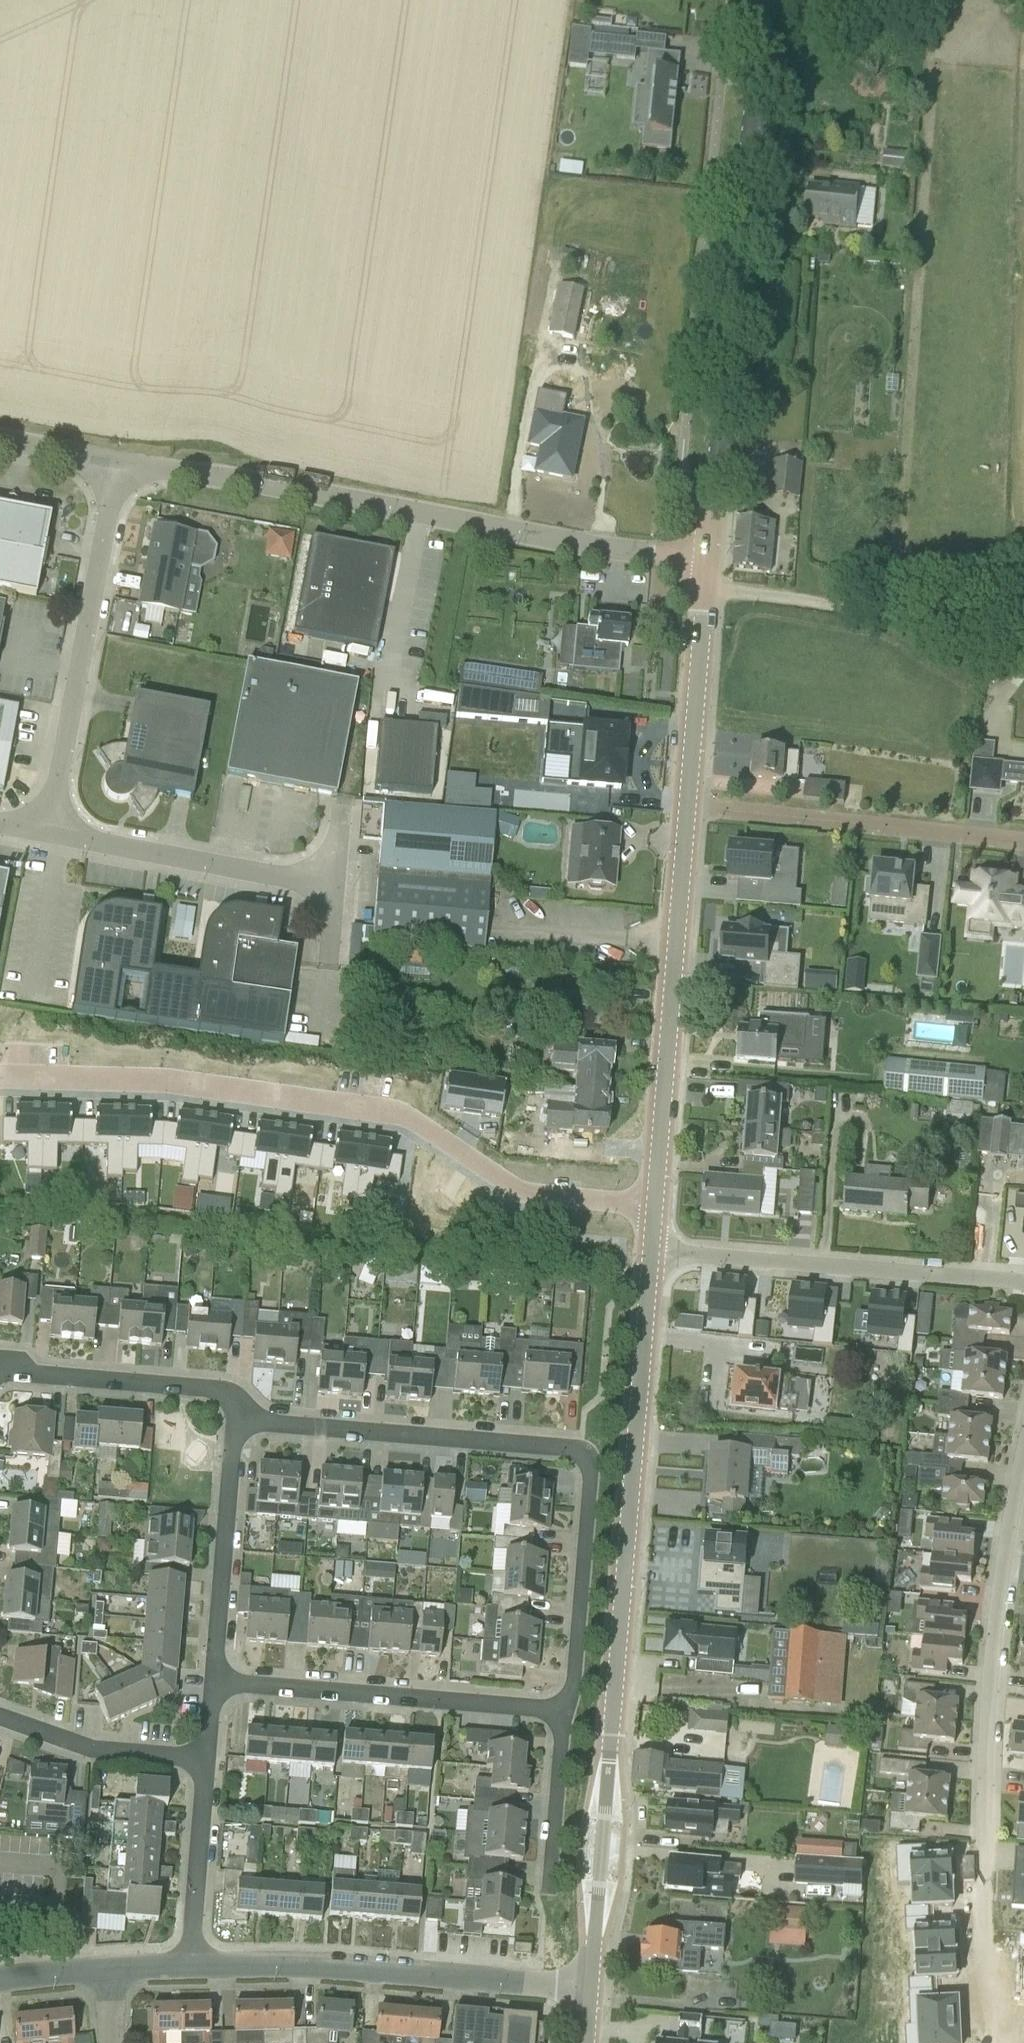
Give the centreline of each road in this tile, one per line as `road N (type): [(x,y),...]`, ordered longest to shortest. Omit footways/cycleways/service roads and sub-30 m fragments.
road 1 (tertiary): [(593,1988),(652,1255)]
road 2 (residential): [(11,1078),(173,1081),(407,1114),(540,1196),(656,1210)]
road 3 (unclassified): [(708,561),(122,465)]
road 4 (residential): [(995,2042),(986,1864),(993,1677),(1023,1454)]
road 5 (tertiary): [(708,561),(763,0)]
road 6 (tertiary): [(656,1210),(688,806)]
road 7 (unclassified): [(193,1966),(593,1988)]
road 8 (unclassified): [(53,841),(122,465)]
road 9 (residential): [(1023,1285),(652,1255)]
road 10 (residential): [(233,1424),(592,1451)]
road 11 (residential): [(562,1710),(214,1683)]
road 12 (residential): [(1023,844),(688,806)]
road 13 (track): [(1023,635),(706,586)]
road 14 (unclassified): [(341,891),(53,841)]
road 15 (residential): [(562,1710),(579,1696),(592,1451)]
road 16 (residential): [(214,1683),(233,1424)]
road 17 (residential): [(233,1424),(221,1390),(0,1371)]
road 18 (tertiary): [(688,806),(708,561)]
road 19 (residential): [(208,1761),(92,1751),(0,1717)]
road 20 (residential): [(193,1966),(208,1761)]
road 21 (residential): [(549,1890),(562,1710)]
road 22 (unclassified): [(122,465),(0,442)]

